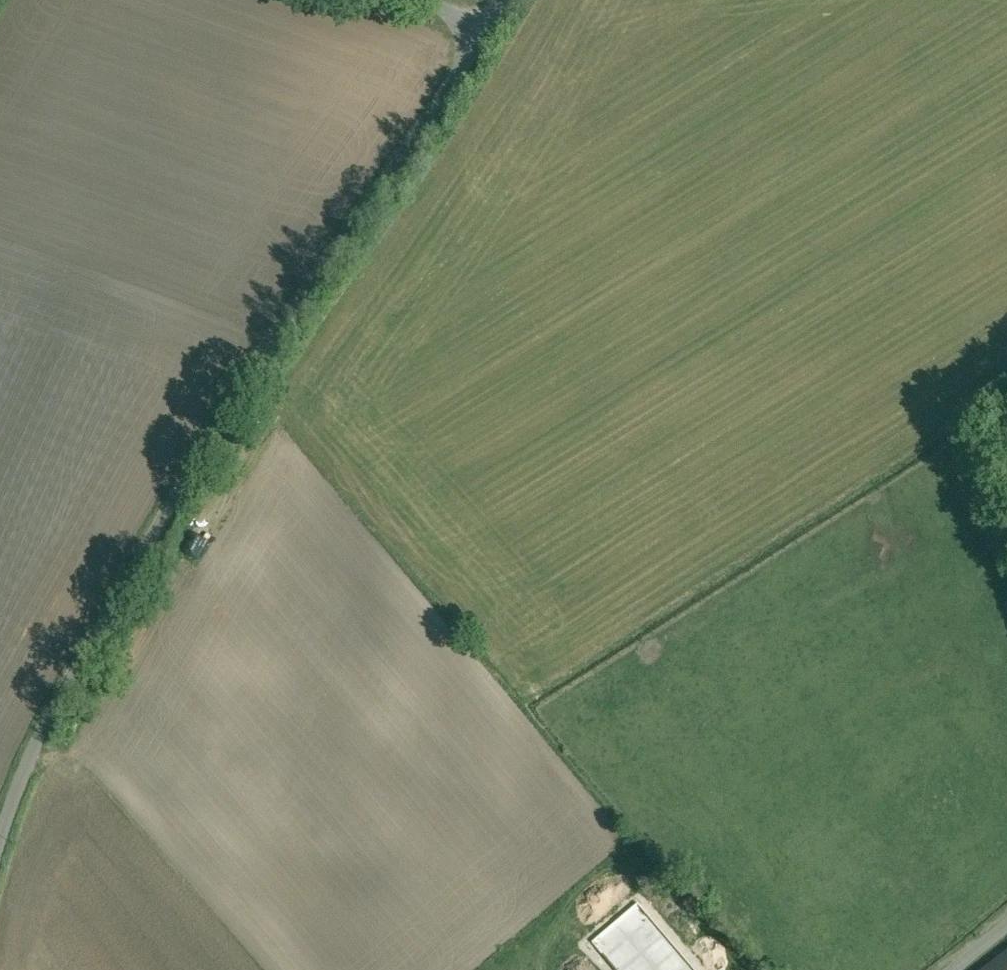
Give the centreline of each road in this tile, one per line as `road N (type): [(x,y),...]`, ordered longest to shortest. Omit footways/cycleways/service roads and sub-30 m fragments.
road 1 (unclassified): [(0,831),(54,698),(256,358),(483,32)]

